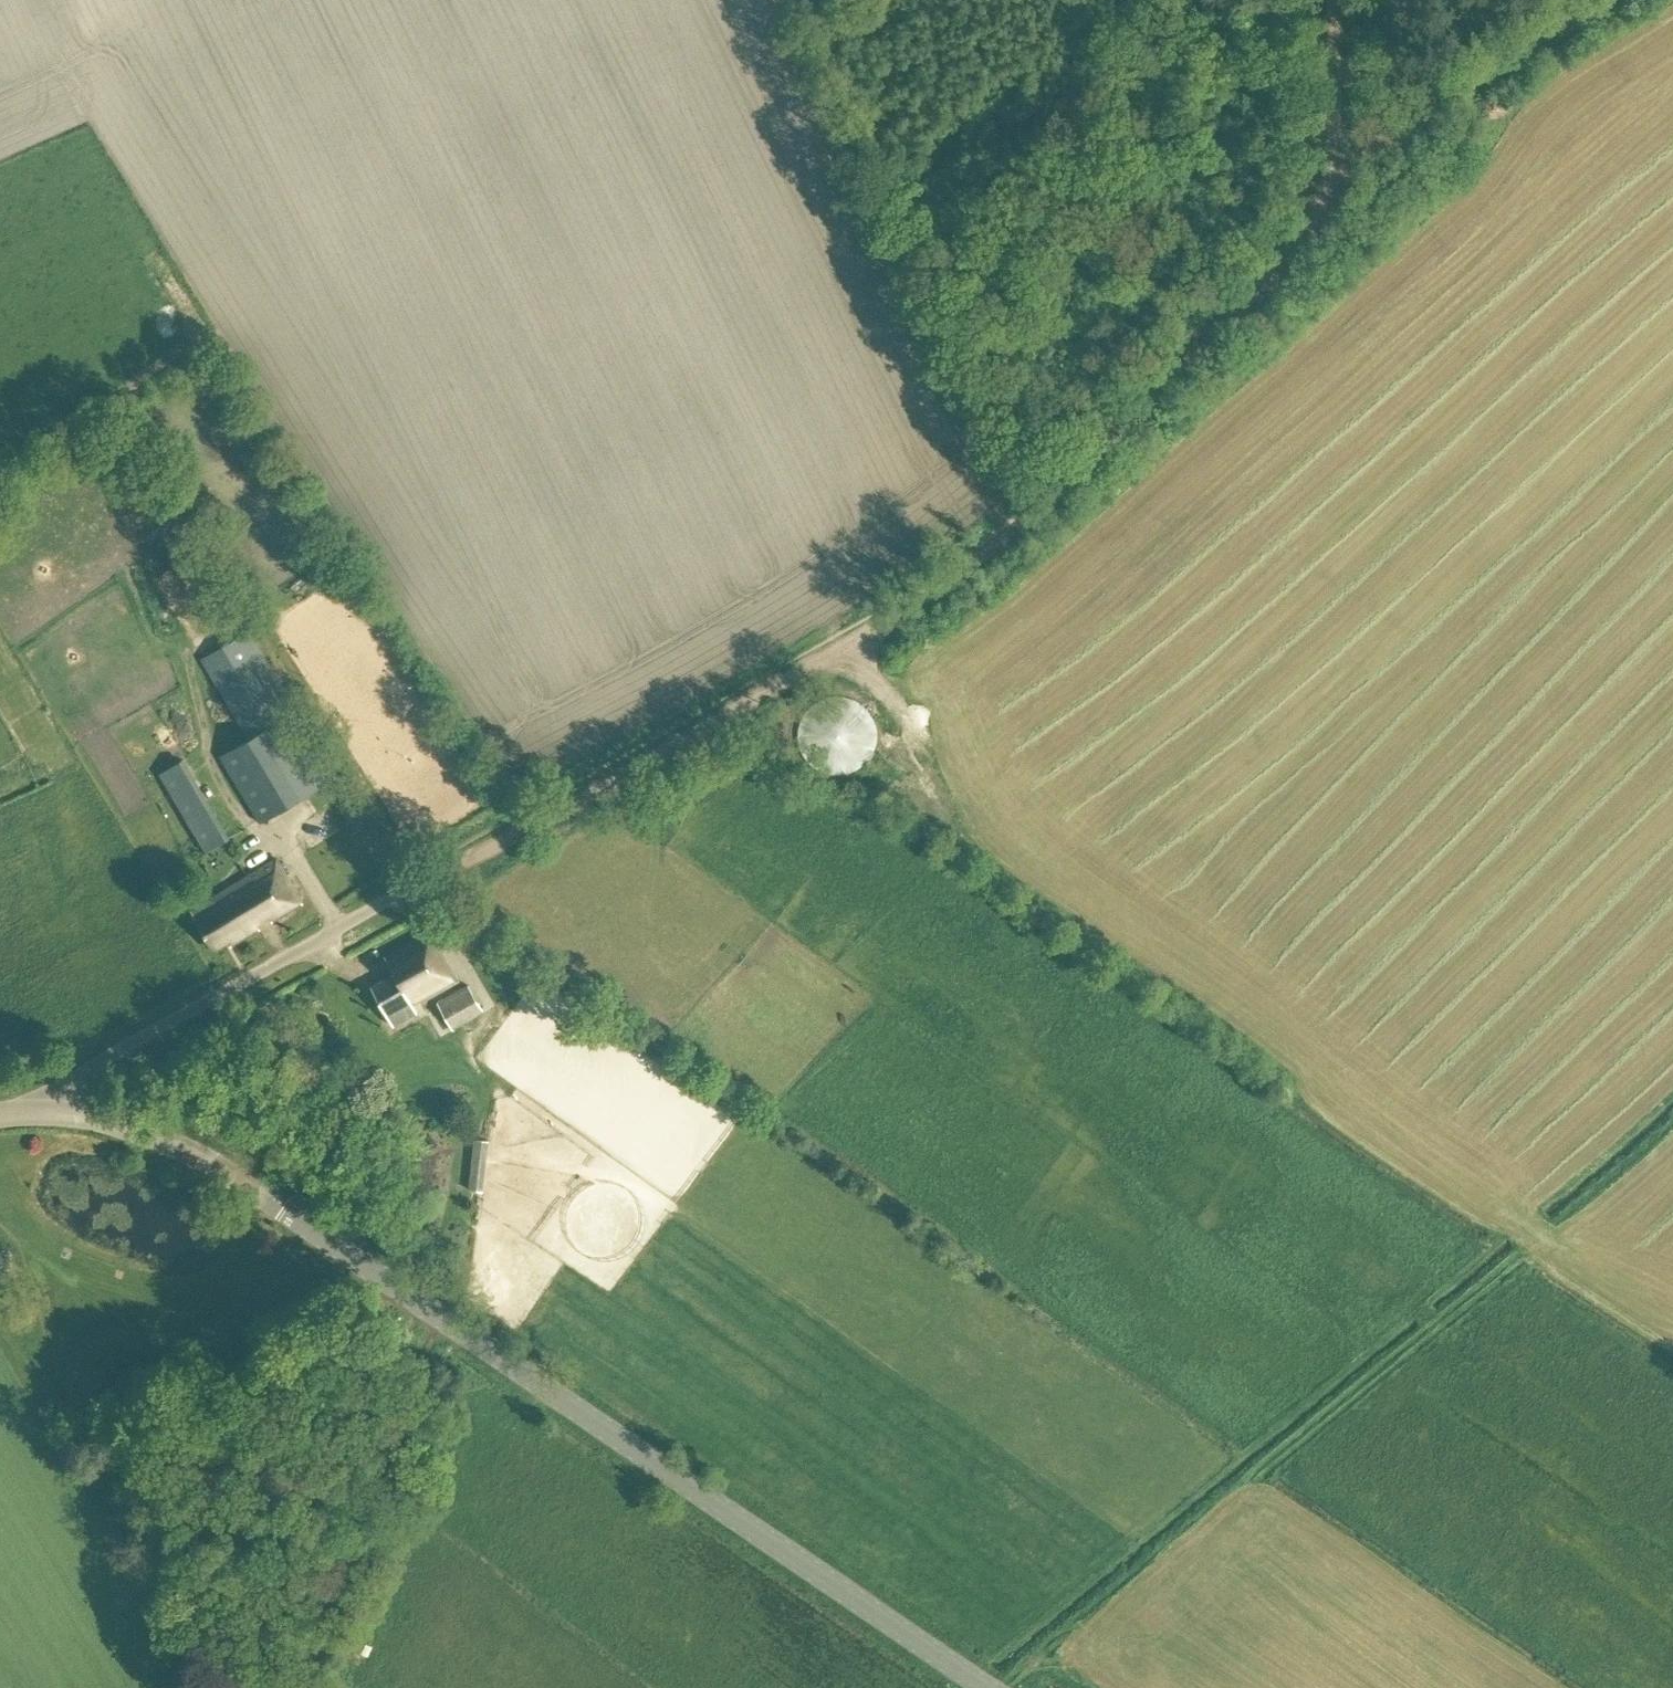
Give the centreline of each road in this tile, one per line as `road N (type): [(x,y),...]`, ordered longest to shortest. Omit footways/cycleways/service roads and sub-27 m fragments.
road 1 (tertiary): [(986,1687),(217,1165),(137,1128),(66,1113)]
road 2 (track): [(999,1687),(1544,1235),(1672,1114)]
road 3 (track): [(840,650),(969,569),(1032,517),(1308,236),(1337,147),(1335,0)]
road 4 (track): [(1032,517),(789,25),(804,0)]
road 5 (track): [(405,891),(840,650)]
road 6 (residential): [(66,1113),(98,1062),(405,891)]
road 7 (track): [(436,1312),(294,1687)]
road 8 (track): [(1332,174),(1393,125),(1591,0)]

